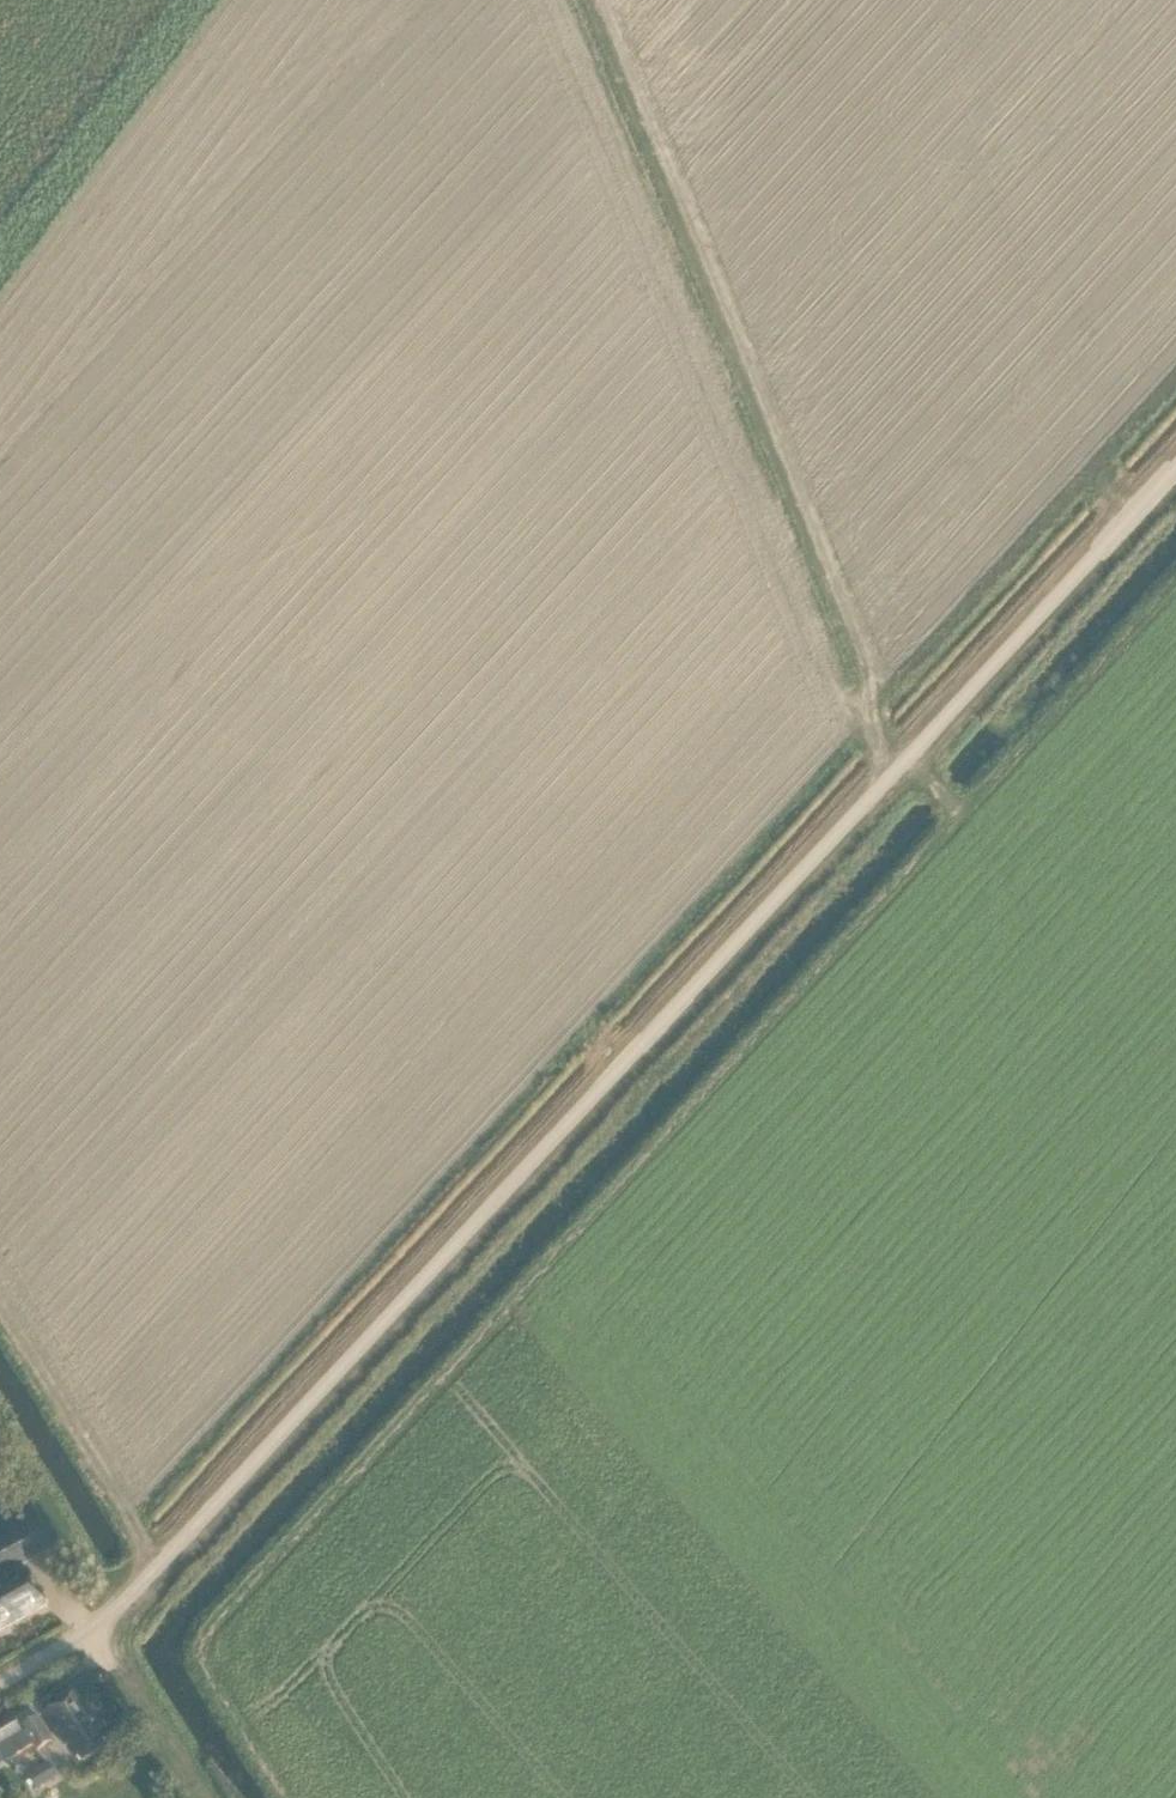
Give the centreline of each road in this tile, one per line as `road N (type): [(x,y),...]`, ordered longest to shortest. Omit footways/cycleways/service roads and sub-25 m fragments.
road 1 (unclassified): [(0,1683),(94,1627),(154,1571),(1175,467)]
road 2 (track): [(154,1571),(0,1325)]

